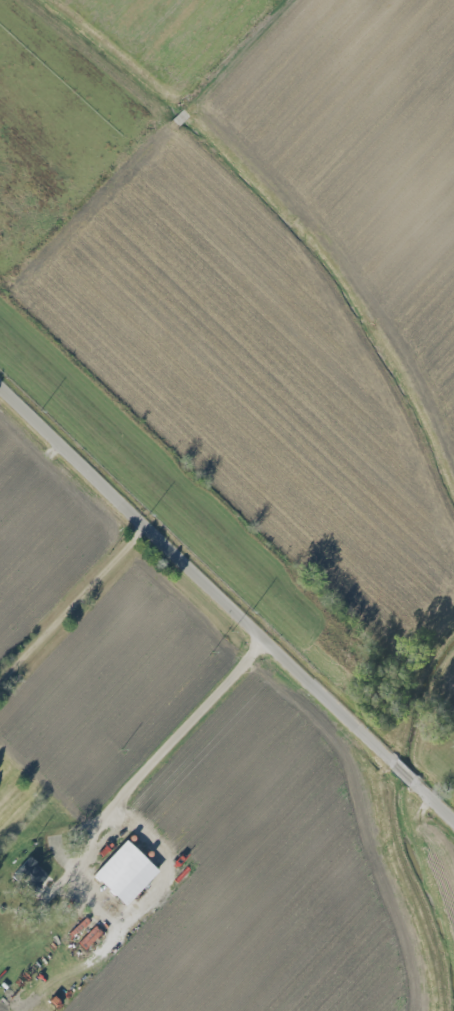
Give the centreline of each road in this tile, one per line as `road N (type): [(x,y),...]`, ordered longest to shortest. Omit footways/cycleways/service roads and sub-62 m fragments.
road 1 (residential): [(453,813),(0,381)]

